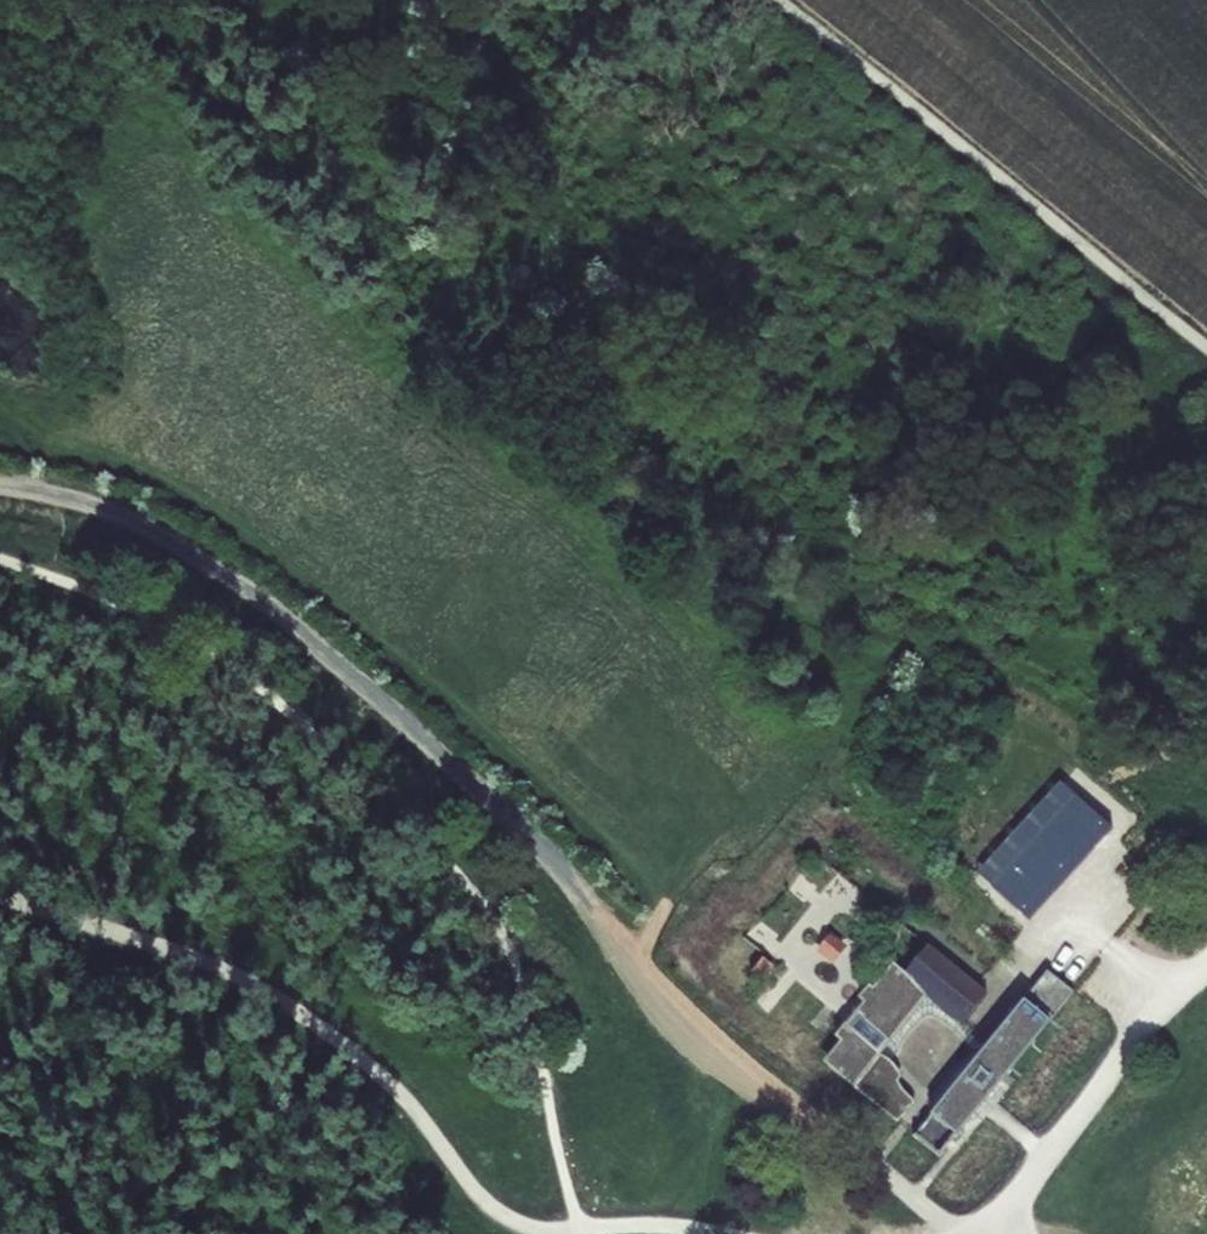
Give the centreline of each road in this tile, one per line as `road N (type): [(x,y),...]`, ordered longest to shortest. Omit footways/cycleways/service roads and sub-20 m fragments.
road 1 (track): [(1206,347),(781,0)]

